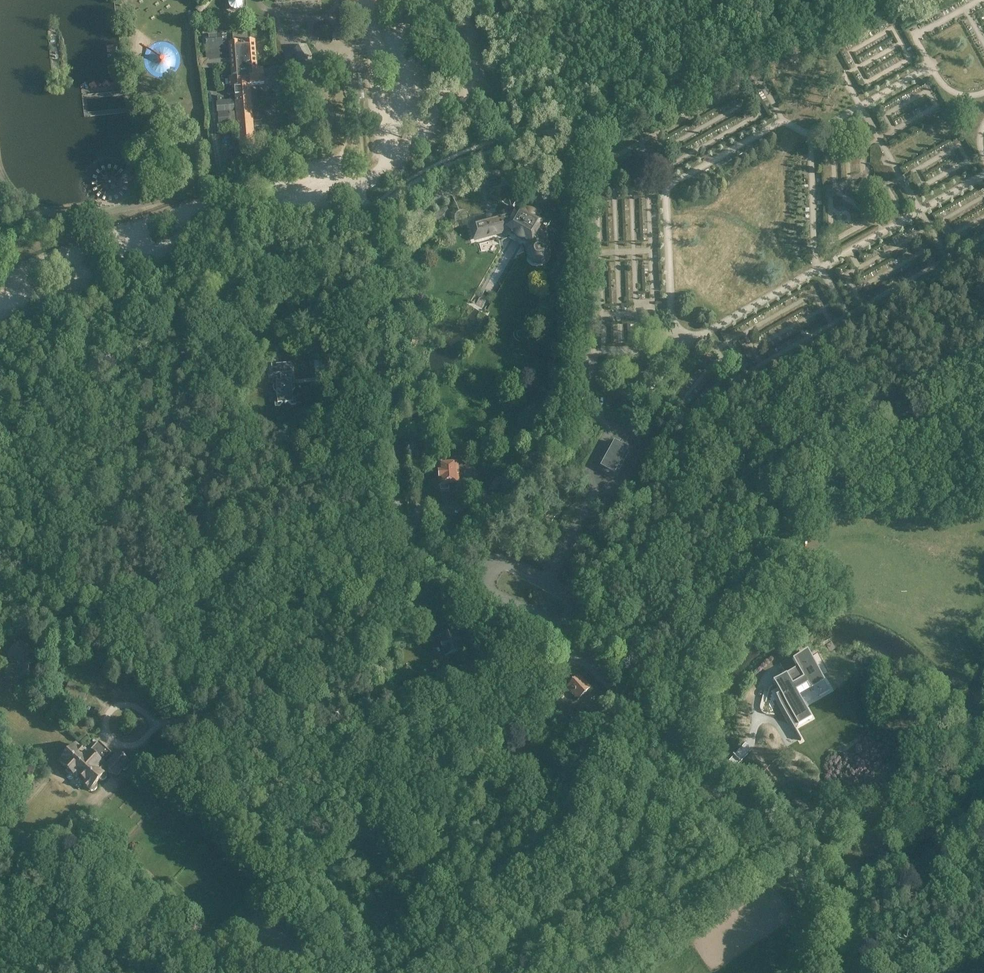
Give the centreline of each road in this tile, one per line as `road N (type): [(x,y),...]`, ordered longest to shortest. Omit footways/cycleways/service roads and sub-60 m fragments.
road 1 (unclassified): [(811,972),(820,933),(811,892),(786,851),(711,790),(567,647),(420,554),(398,522),(369,208)]
road 2 (track): [(221,721),(277,819),(277,866),(350,787),(366,743),(359,627),(319,445)]
road 3 (unclassified): [(369,208),(442,169),(779,54),(909,0)]
road 4 (track): [(681,760),(705,658),(773,587),(780,504),(811,468),(886,420),(936,392),(983,380)]
road 5 (track): [(319,445),(112,714),(0,784)]
road 6 (track): [(162,728),(370,703),(577,657)]
road 7 (unclassified): [(0,335),(215,254),(369,208)]
road 8 (track): [(339,546),(0,617)]
road 9 (track): [(309,972),(517,762),(538,765)]
road 10 (track): [(0,875),(133,765),(136,752),(114,744),(98,723)]
road 11 (track): [(609,972),(786,851)]
road 12 (track): [(983,850),(883,946),(819,940)]
road 13 (unclassified): [(369,208),(351,69)]
road 14 (track): [(319,445),(313,383),(385,377)]

